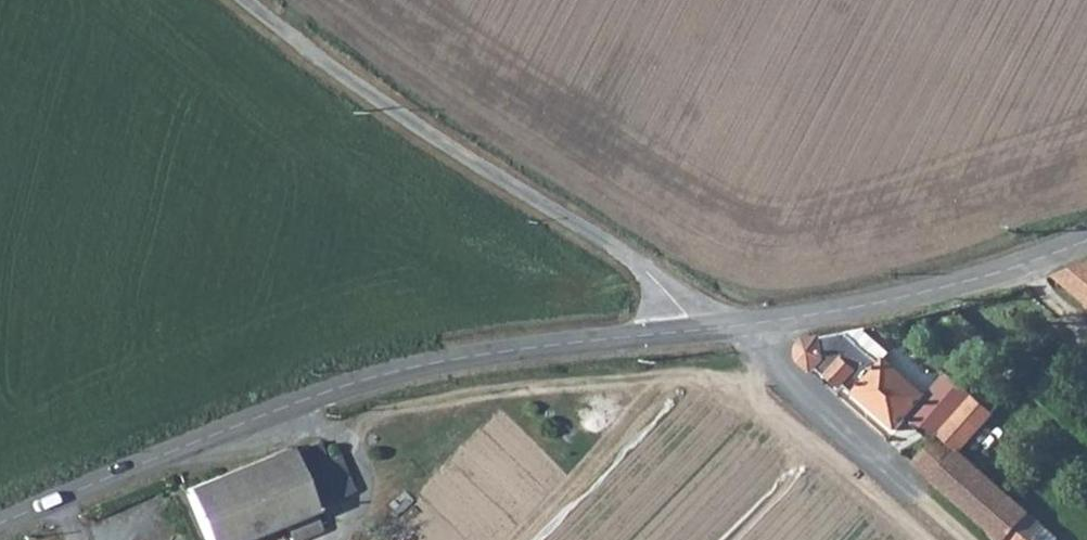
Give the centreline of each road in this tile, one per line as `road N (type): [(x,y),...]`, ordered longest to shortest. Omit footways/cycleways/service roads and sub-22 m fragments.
road 1 (tertiary): [(0,522),(315,392),(416,364),(687,331)]
road 2 (unclassified): [(687,331),(683,311),(648,273),(428,134),(243,0)]
road 3 (tertiary): [(687,331),(834,312),(955,284),(1086,239)]
road 4 (track): [(961,539),(768,367),(751,324)]

